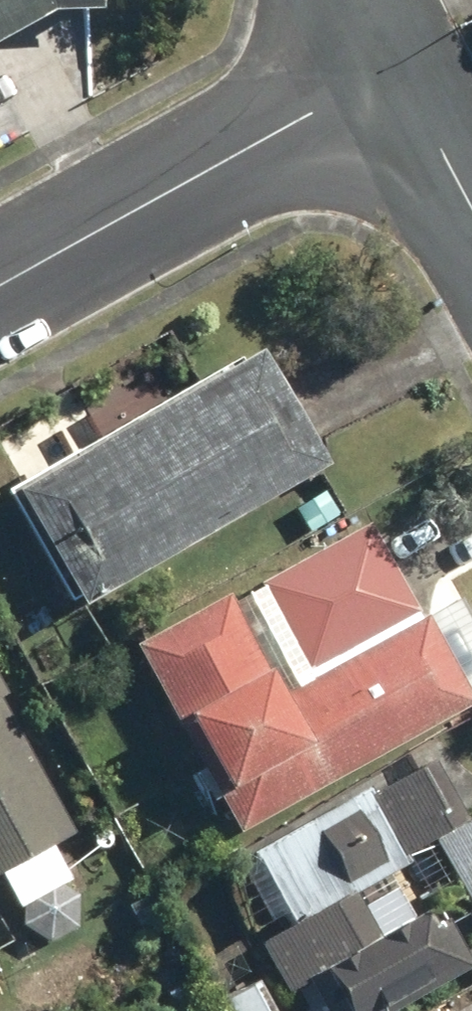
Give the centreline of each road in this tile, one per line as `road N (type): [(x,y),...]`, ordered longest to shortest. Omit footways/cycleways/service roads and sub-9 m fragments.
road 1 (residential): [(385,64),(0,276)]
road 2 (residential): [(385,64),(471,225)]

